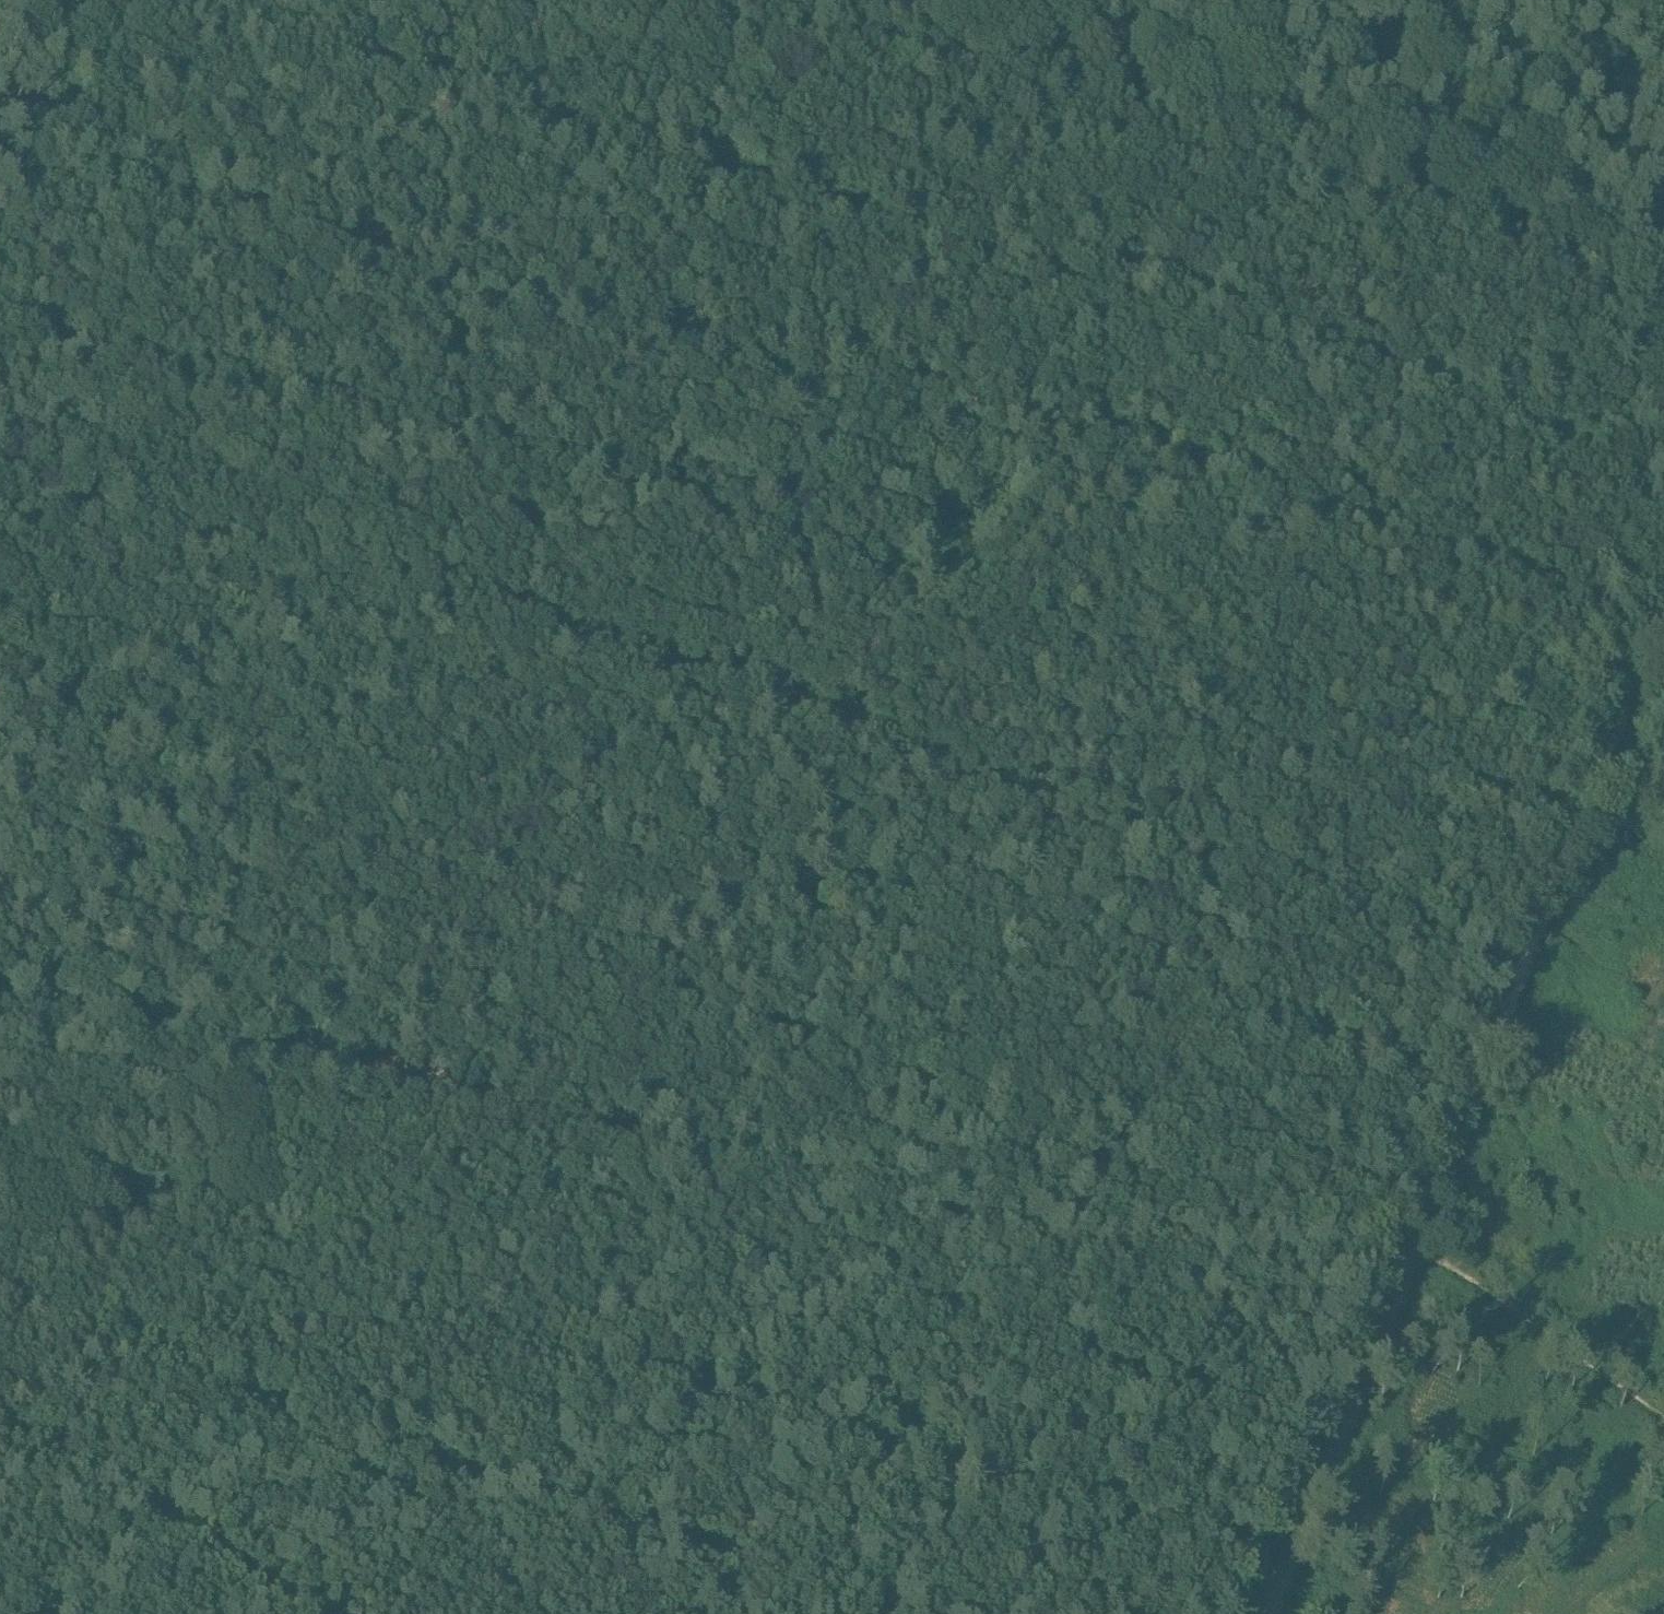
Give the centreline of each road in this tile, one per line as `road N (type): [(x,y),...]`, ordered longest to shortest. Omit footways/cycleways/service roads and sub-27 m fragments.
road 1 (track): [(1663,654),(1272,1613)]
road 2 (track): [(1663,326),(842,0)]
road 3 (track): [(0,313),(125,0)]

